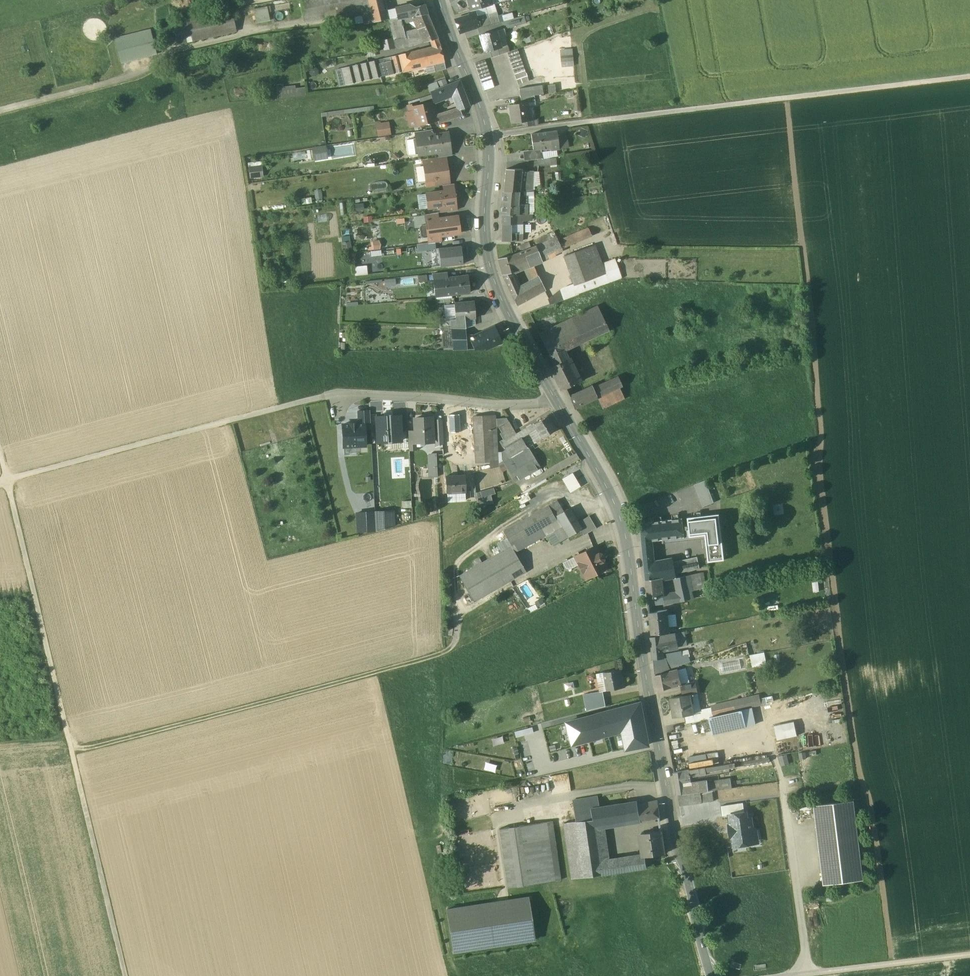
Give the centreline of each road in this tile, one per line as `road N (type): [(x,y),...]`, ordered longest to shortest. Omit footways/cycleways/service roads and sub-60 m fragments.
road 1 (secondary): [(712,975),(665,775),(628,544),(614,500),(491,273),(485,121),(441,0)]
road 2 (track): [(7,479),(334,394),(496,405),(555,397)]
road 3 (track): [(129,975),(0,449)]
road 4 (track): [(487,136),(969,77)]
road 5 (track): [(462,607),(453,648),(438,657),(105,747),(71,748)]
road 6 (track): [(969,954),(787,975)]
road 7 (track): [(139,72),(0,110)]
road 8 (track): [(445,399),(450,451),(460,457),(469,451),(467,402)]

